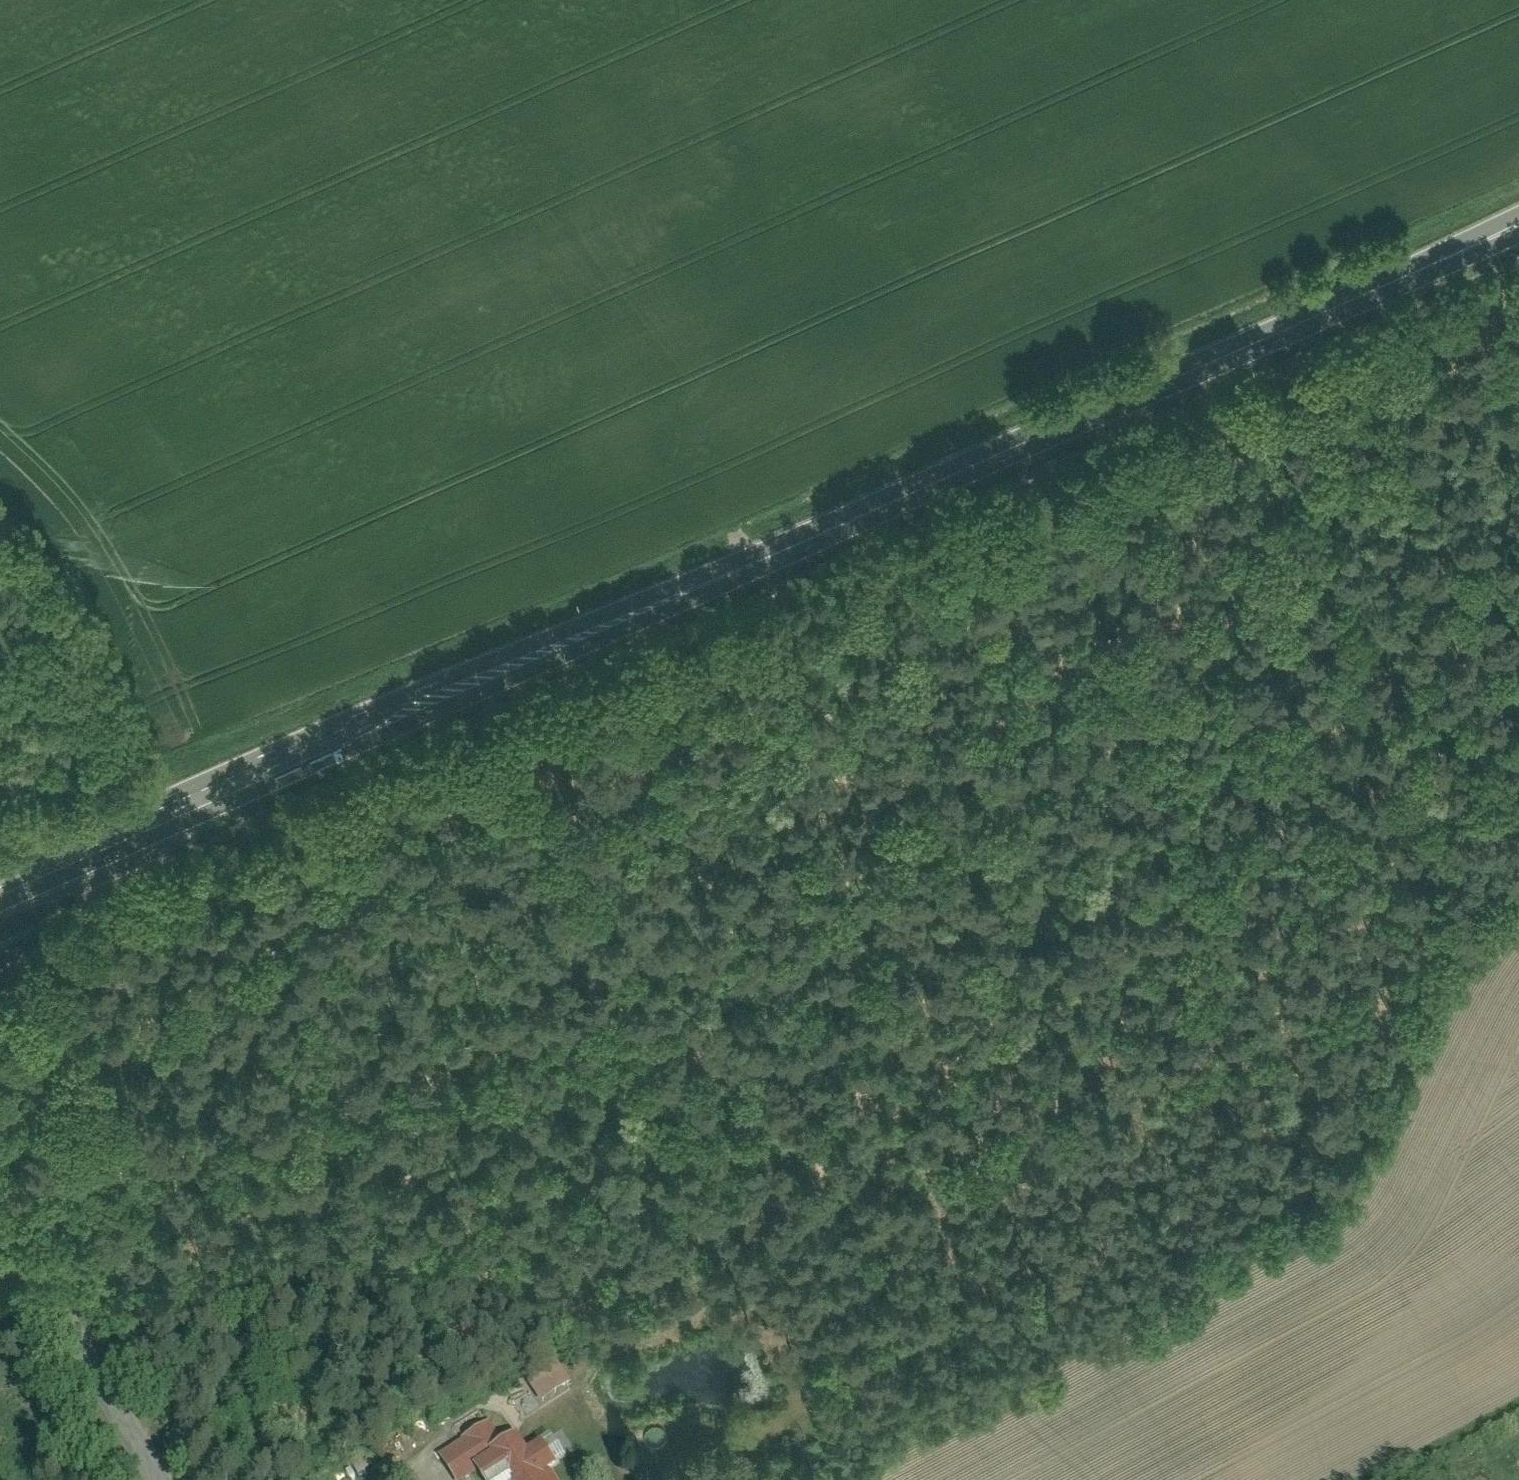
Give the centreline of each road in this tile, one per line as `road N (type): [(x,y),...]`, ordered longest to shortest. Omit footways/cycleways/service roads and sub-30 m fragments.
road 1 (primary): [(0,894),(1518,225)]
road 2 (unclassified): [(0,1218),(156,1479)]

